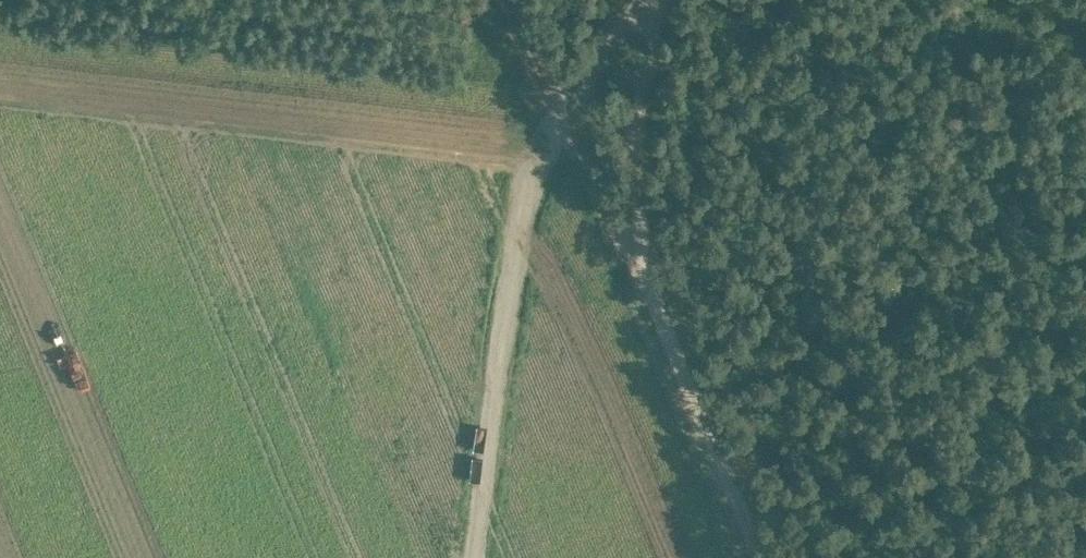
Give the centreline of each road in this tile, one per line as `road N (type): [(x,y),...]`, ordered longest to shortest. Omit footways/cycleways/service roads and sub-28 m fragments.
road 1 (track): [(613,0),(558,80),(758,557)]

